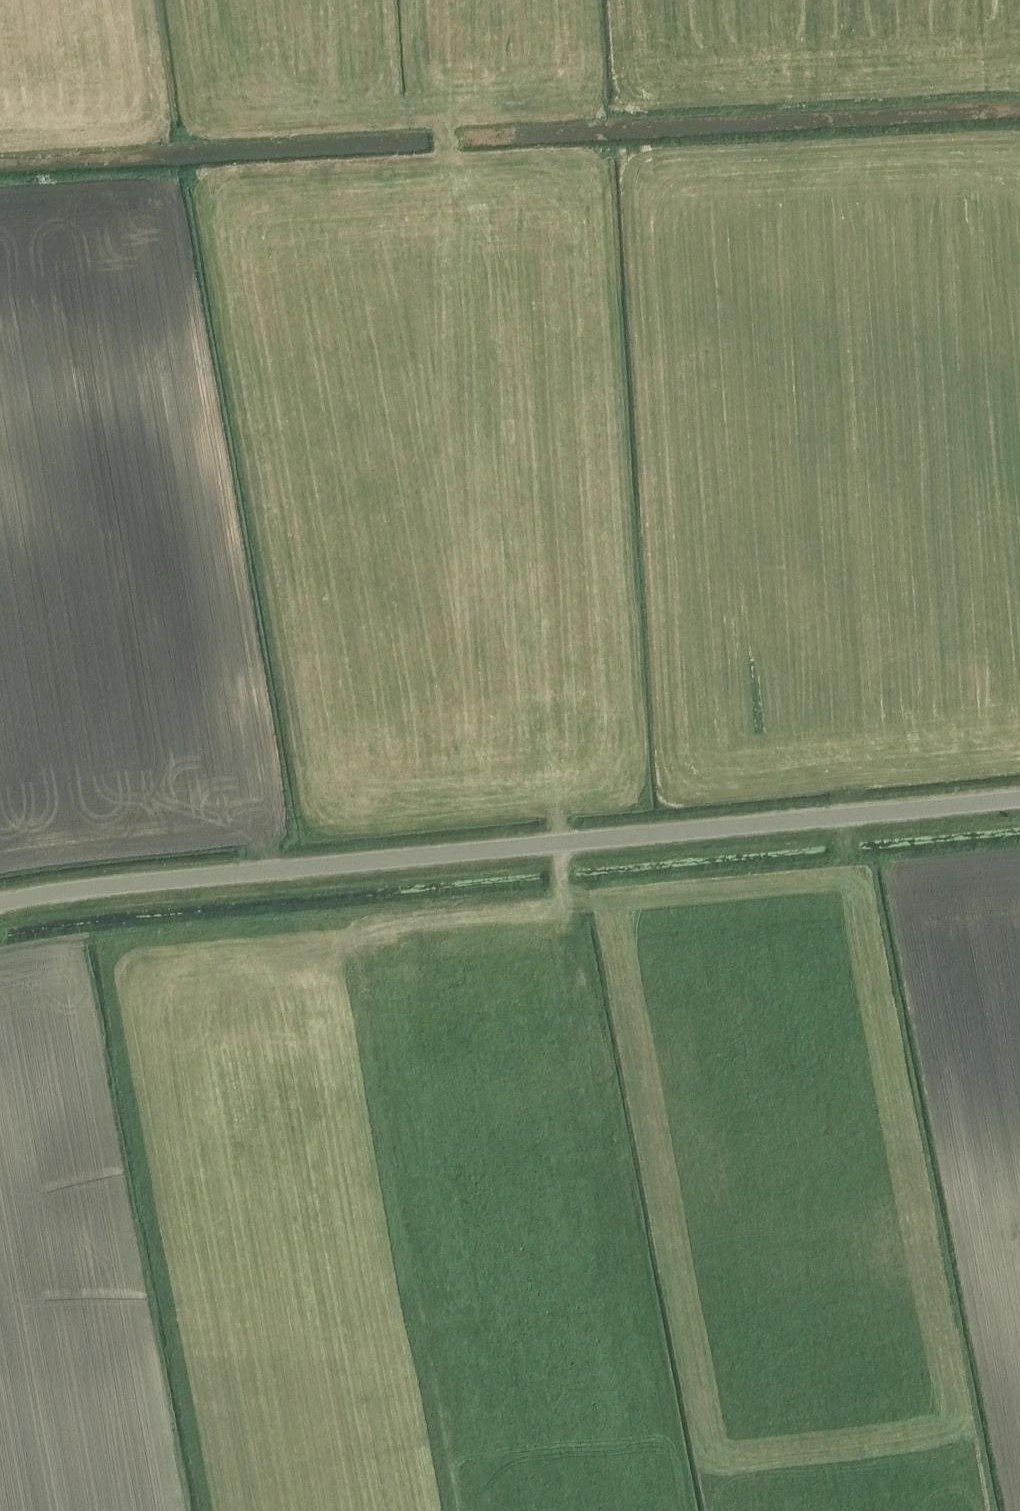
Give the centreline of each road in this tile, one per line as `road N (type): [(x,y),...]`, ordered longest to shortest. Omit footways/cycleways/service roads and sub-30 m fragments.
road 1 (unclassified): [(0,905),(278,869),(1019,798)]

